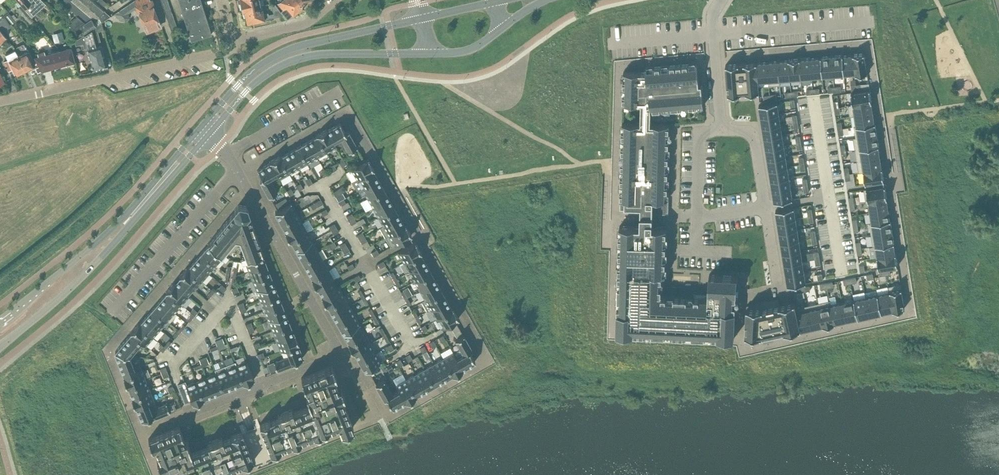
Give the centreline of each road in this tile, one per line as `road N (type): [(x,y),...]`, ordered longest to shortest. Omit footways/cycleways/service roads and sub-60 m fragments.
road 1 (unclassified): [(205,131),(237,168),(341,352)]
road 2 (unclassified): [(0,103),(219,55),(232,42)]
road 3 (unclassified): [(341,352),(140,433)]
road 4 (tertiary): [(0,346),(64,293),(143,204)]
road 5 (tertiary): [(143,204),(0,324)]
road 6 (residential): [(722,0),(713,15),(721,130)]
road 7 (tertiary): [(298,52),(430,54)]
road 8 (tertiary): [(422,18),(298,52)]
road 9 (tertiary): [(205,131),(254,77),(298,52)]

